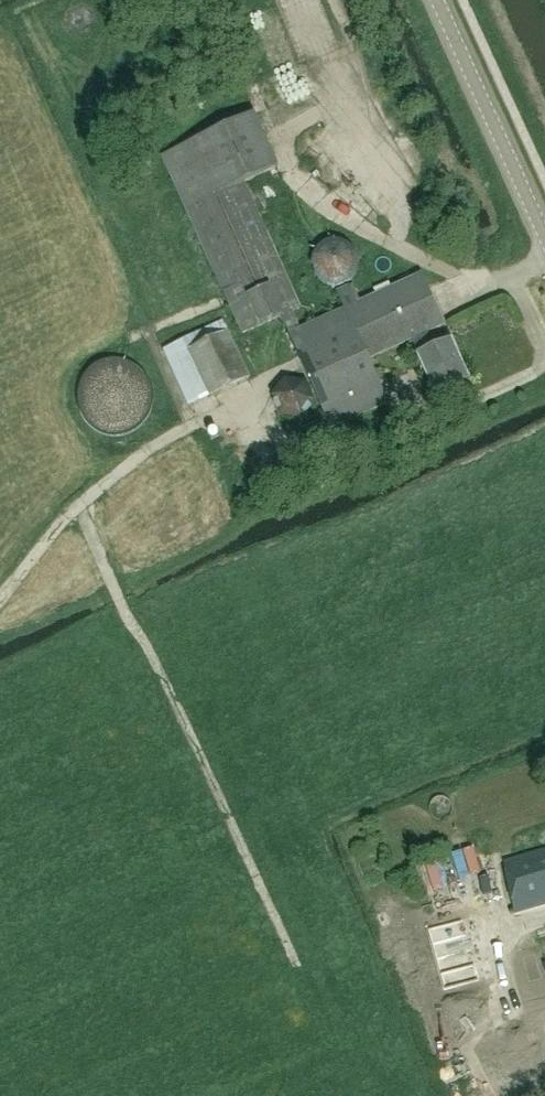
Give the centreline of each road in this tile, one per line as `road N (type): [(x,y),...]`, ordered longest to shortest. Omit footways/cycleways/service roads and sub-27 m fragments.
road 1 (tertiary): [(544,237),(435,0)]

